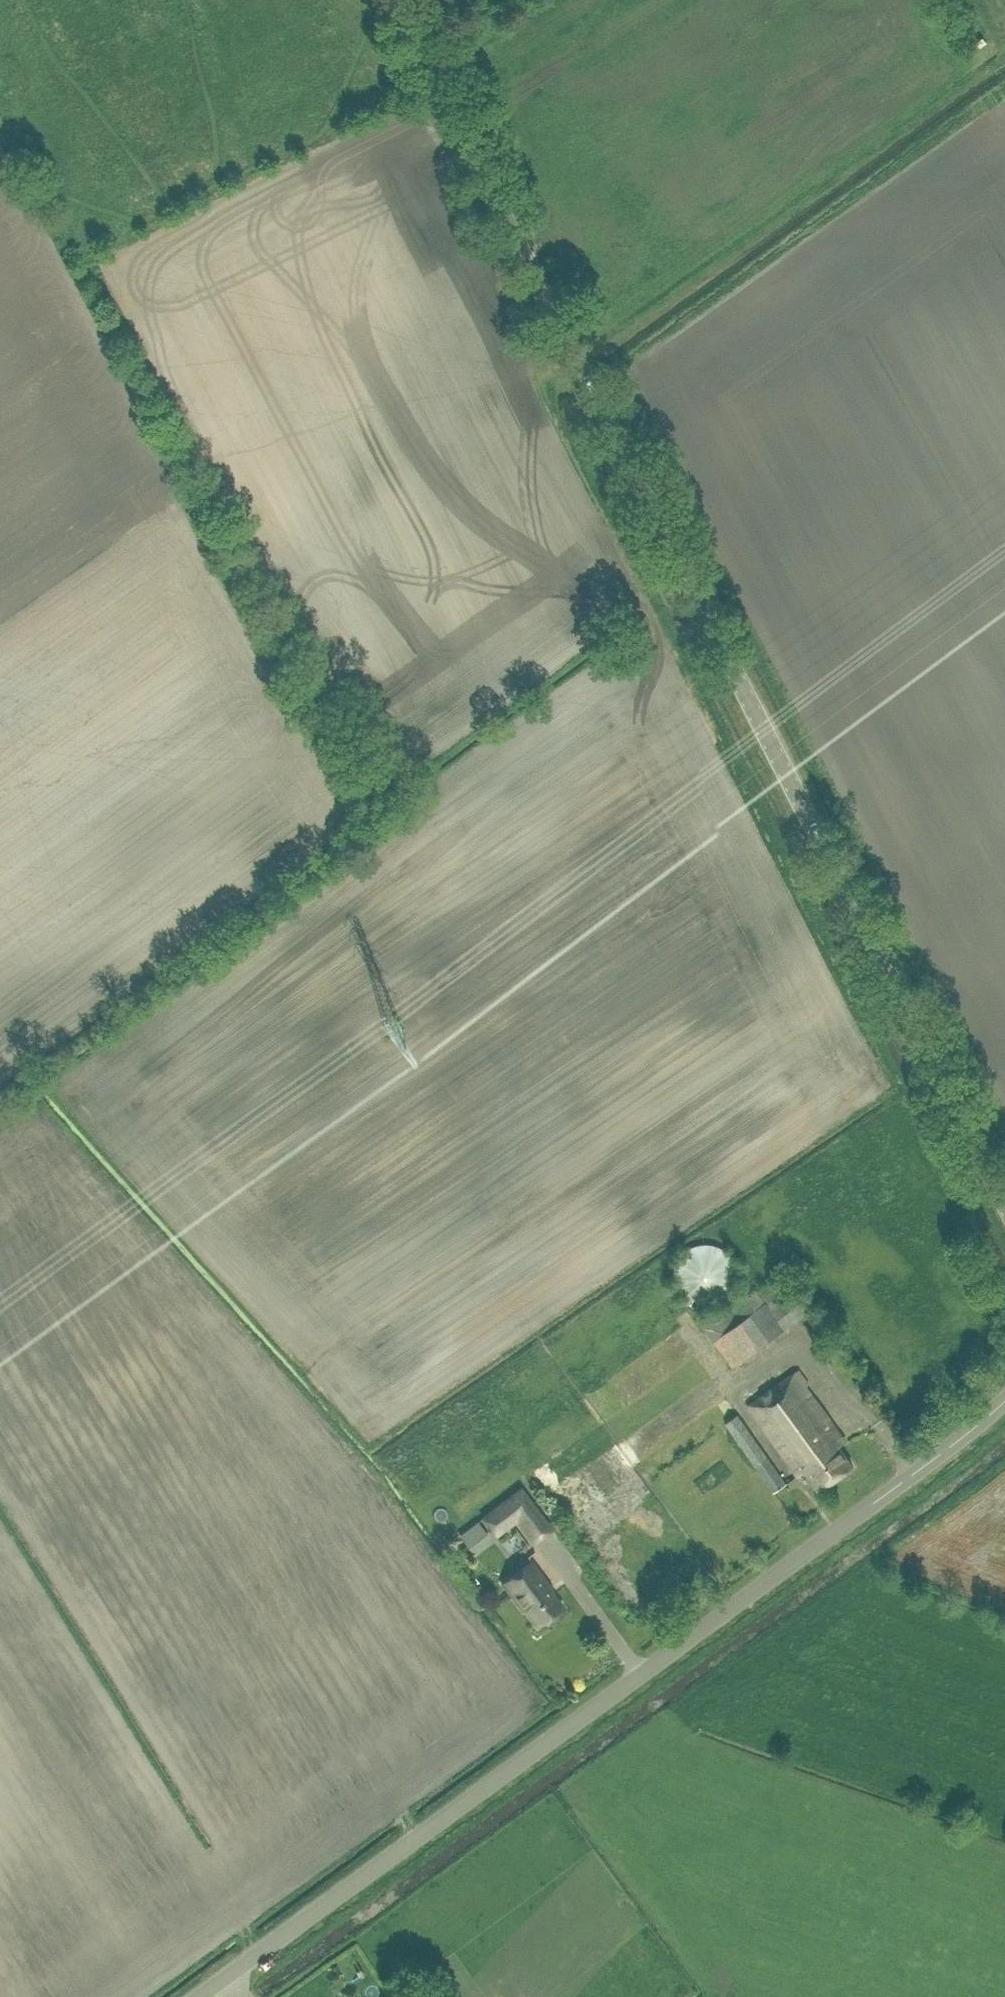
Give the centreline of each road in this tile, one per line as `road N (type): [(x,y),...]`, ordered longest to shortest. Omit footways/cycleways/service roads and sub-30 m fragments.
road 1 (tertiary): [(1004,1202),(394,0)]
road 2 (unclassified): [(194,1996),(1004,1400)]

